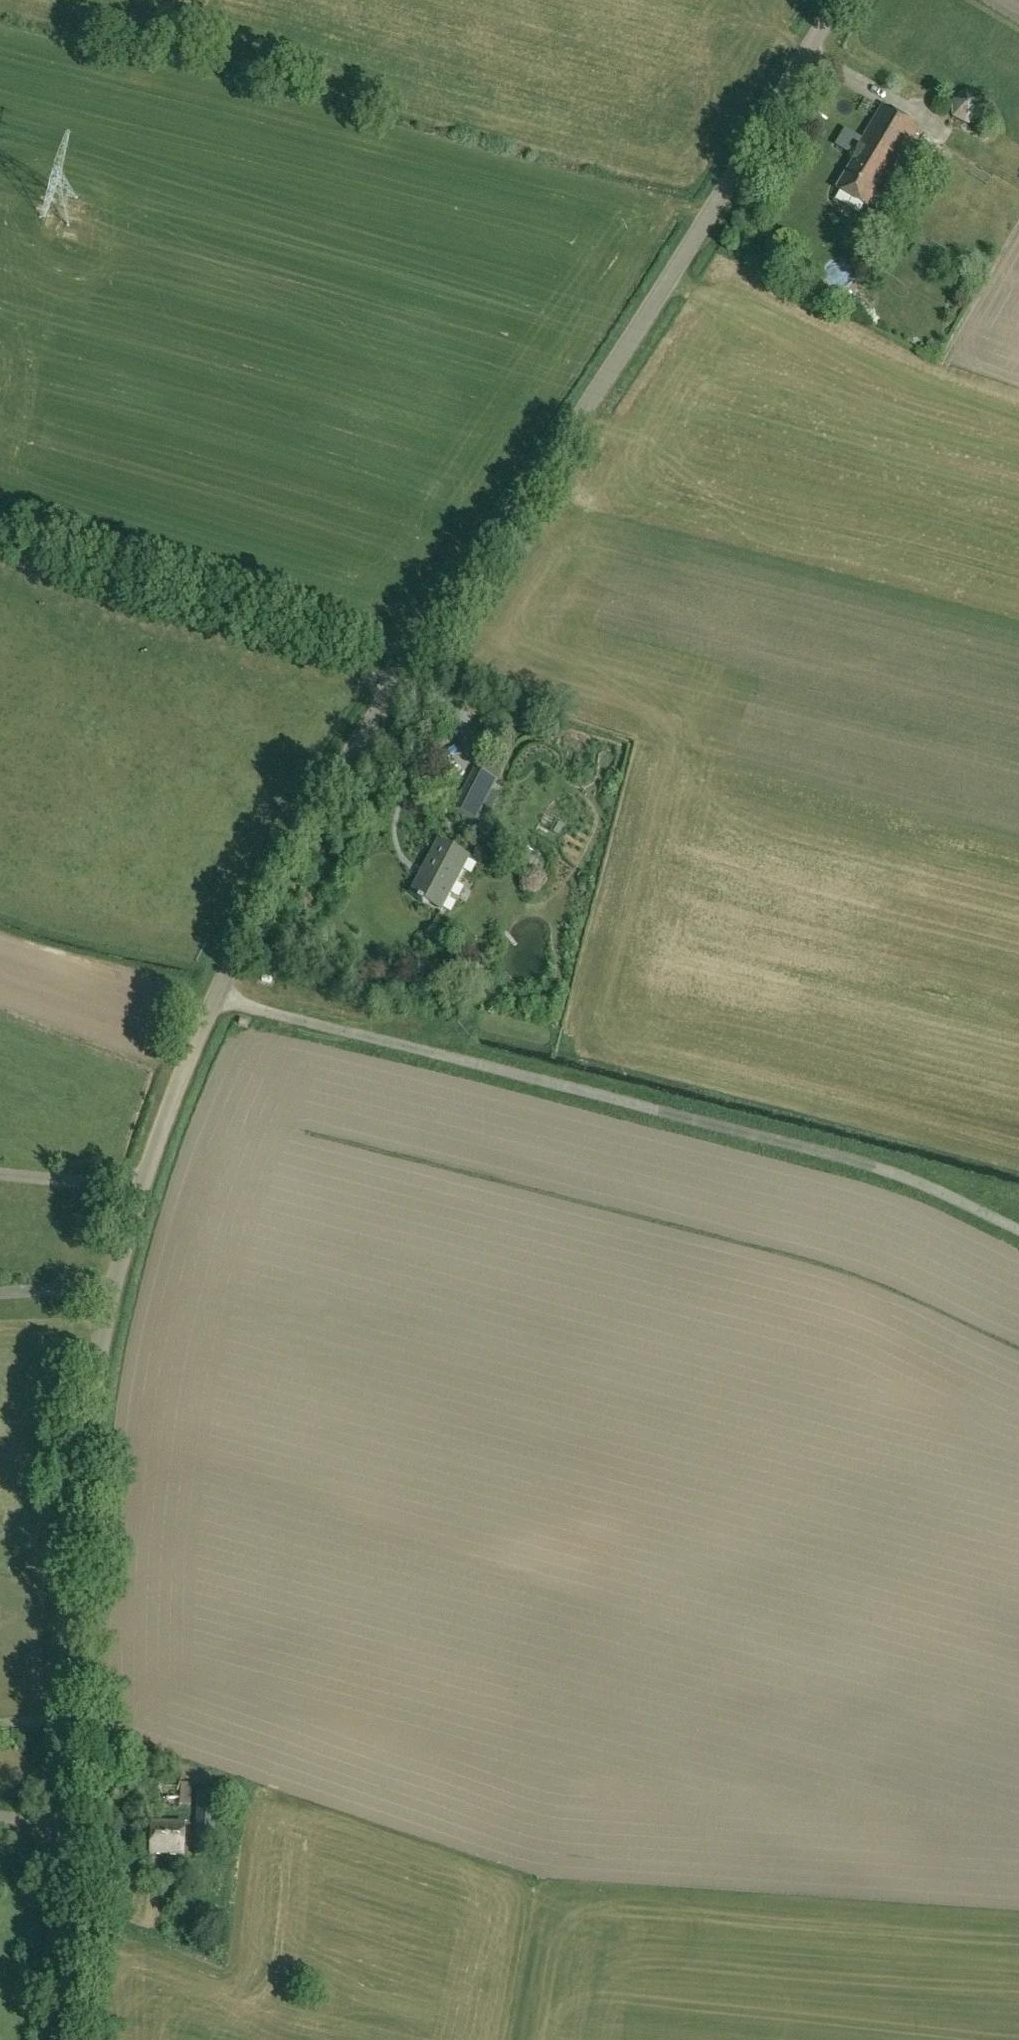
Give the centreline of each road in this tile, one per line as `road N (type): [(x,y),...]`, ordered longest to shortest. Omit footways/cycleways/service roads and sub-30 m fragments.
road 1 (unclassified): [(80,2039),(90,1497),(108,1359),(173,1096),(277,872),(716,211),(839,0)]

